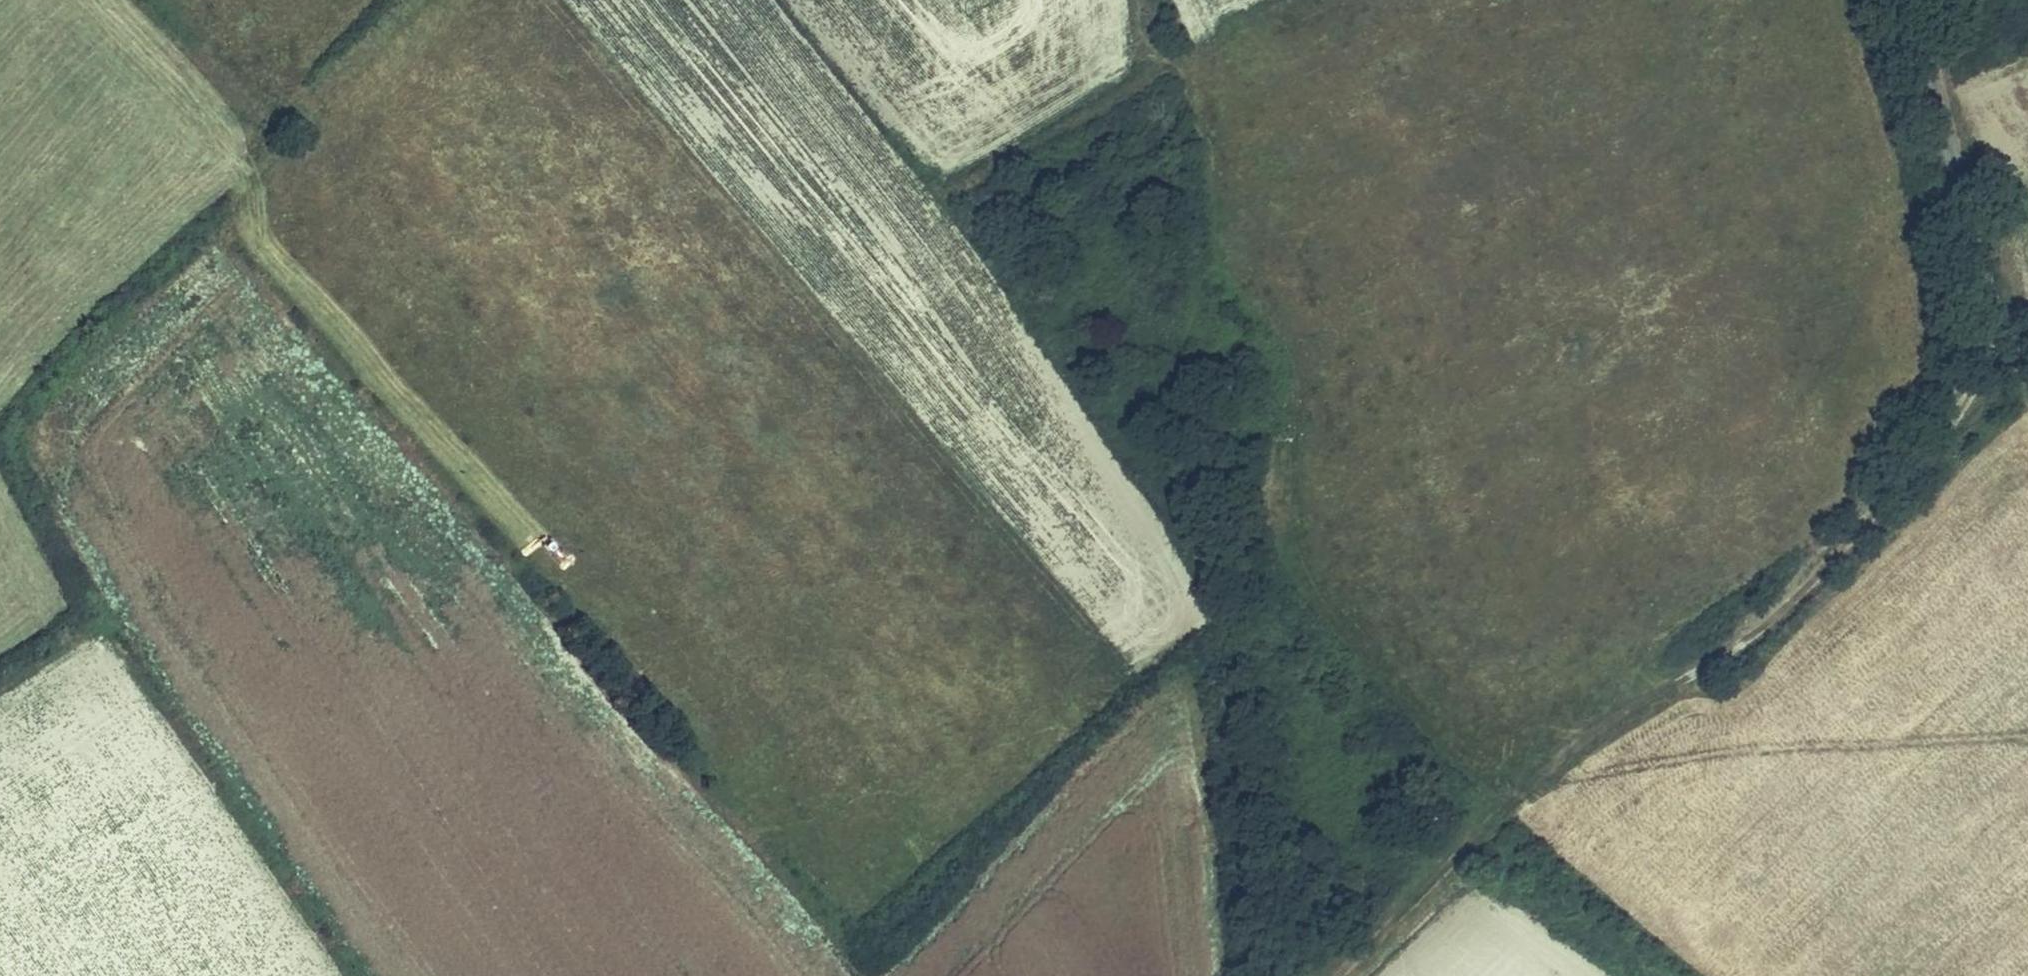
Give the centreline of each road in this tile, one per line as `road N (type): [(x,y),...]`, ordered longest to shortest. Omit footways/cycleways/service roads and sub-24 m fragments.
road 1 (track): [(1365,975),(1627,721),(1759,644),(1920,470),(1997,335)]
road 2 (unclassified): [(1906,0),(1977,280),(1997,335),(2027,372)]

